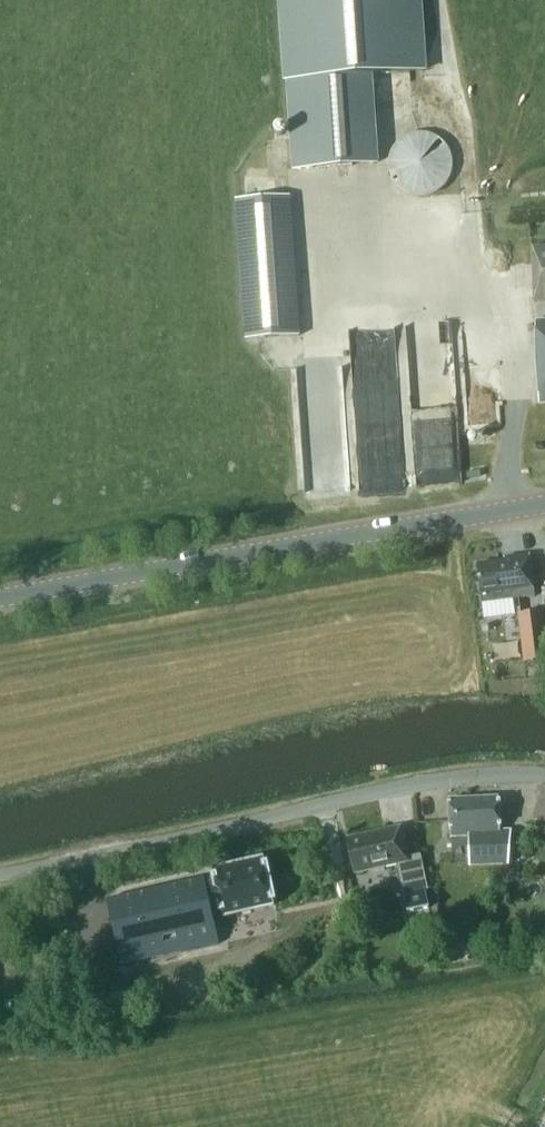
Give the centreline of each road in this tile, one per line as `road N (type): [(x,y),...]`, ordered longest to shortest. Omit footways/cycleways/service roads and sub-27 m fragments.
road 1 (unclassified): [(0,874),(437,781),(544,775)]
road 2 (secondary): [(0,598),(544,503)]

